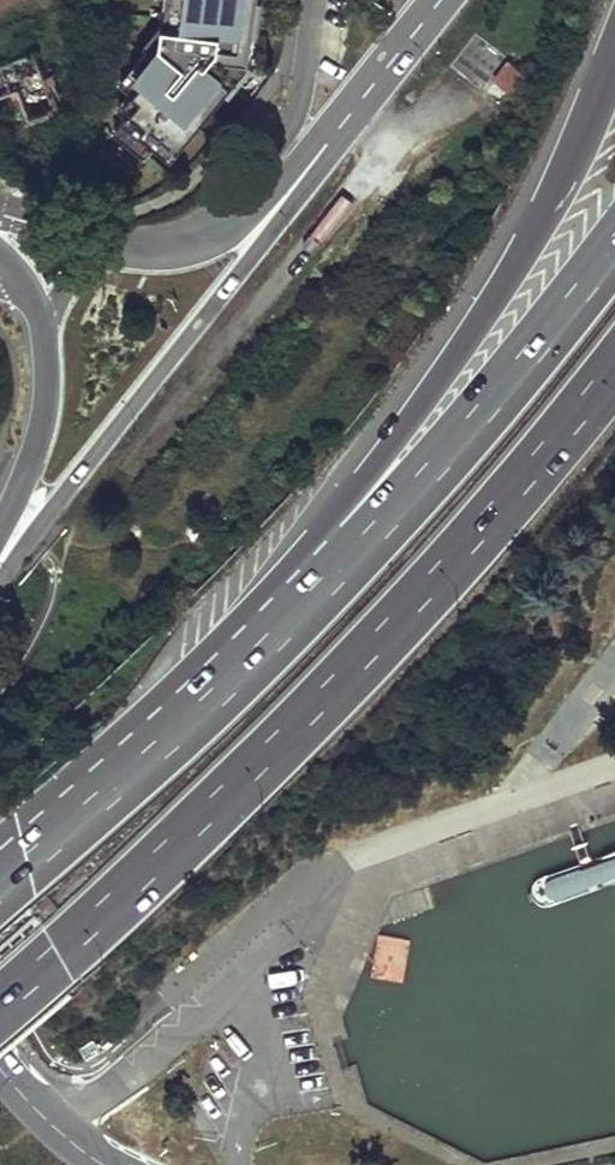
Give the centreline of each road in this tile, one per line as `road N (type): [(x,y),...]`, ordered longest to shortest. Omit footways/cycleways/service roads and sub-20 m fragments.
road 1 (motorway): [(0,1007),(170,853),(388,630),(614,365)]
road 2 (motorway): [(614,50),(560,173),(449,363),(165,744)]
road 3 (motorway): [(614,245),(375,535),(165,744)]
road 4 (primary): [(360,101),(250,259),(0,571)]
road 5 (residential): [(312,0),(290,120),(216,232)]
road 6 (tertiary): [(40,326),(44,418),(0,538)]
road 7 (motorway): [(165,744),(0,885)]
road 8 (tertiary): [(360,101),(262,210),(216,232)]
road 9 (primary): [(0,1070),(50,1123),(110,1164)]
road 10 (tertiary): [(138,249),(91,263),(40,326)]
road 11 (primary): [(441,0),(360,101)]

